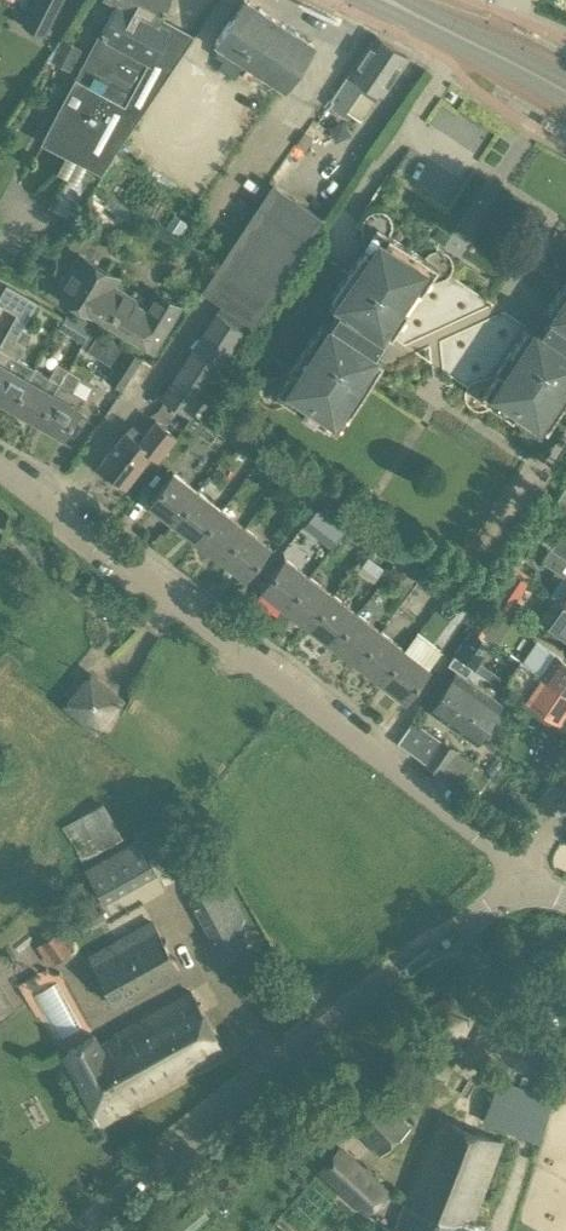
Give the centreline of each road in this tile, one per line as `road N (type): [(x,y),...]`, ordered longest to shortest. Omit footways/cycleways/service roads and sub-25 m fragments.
road 1 (unclassified): [(525,867),(219,634),(65,501),(0,467)]
road 2 (tertiary): [(79,1230),(525,867)]
road 3 (unclassified): [(263,345),(448,66),(486,44)]

